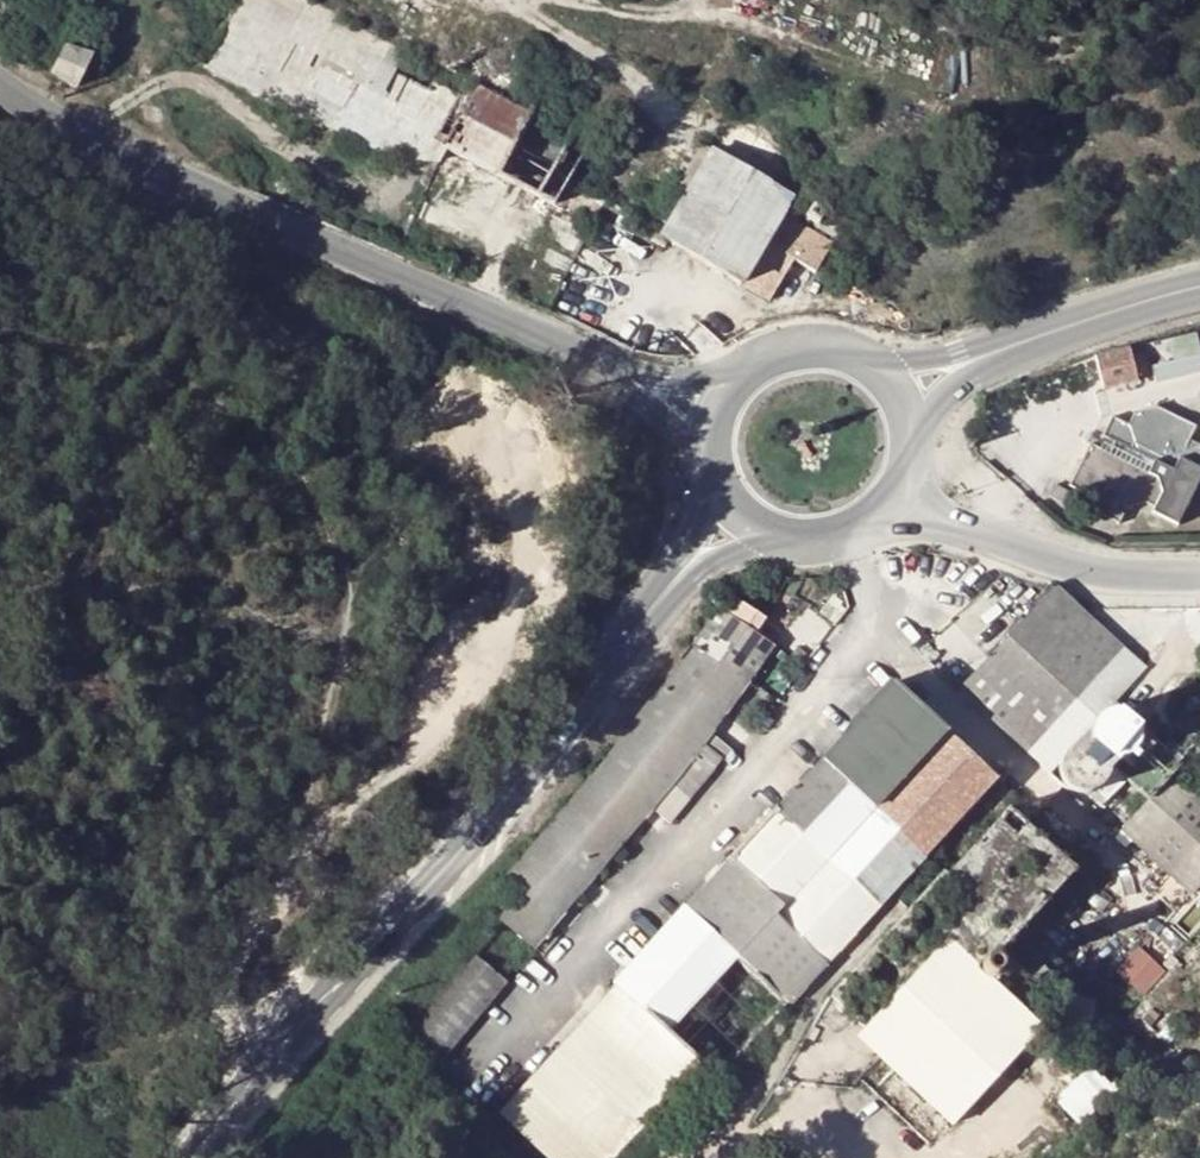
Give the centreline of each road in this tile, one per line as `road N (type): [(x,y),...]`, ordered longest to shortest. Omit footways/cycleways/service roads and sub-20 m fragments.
road 1 (track): [(475,444),(505,459),(529,517),(526,592),(432,741),(333,813),(242,931),(215,998),(214,1028),(258,1069)]
road 2 (secondary): [(661,592),(492,815),(183,1157)]
road 3 (tertiary): [(0,89),(619,377)]
road 4 (secondary): [(1199,275),(935,359),(864,359)]
road 5 (secondary): [(910,436),(972,377),(1199,300)]
road 6 (residential): [(1199,574),(1102,571),(976,533)]
road 7 (secondary): [(661,592),(722,559),(799,541)]
road 8 (secondary): [(864,359),(795,345),(734,380)]
road 9 (secondary): [(718,478),(698,534),(661,592)]
road 10 (tertiary): [(619,377),(714,463)]
road 11 (residential): [(855,532),(900,524),(976,533)]

